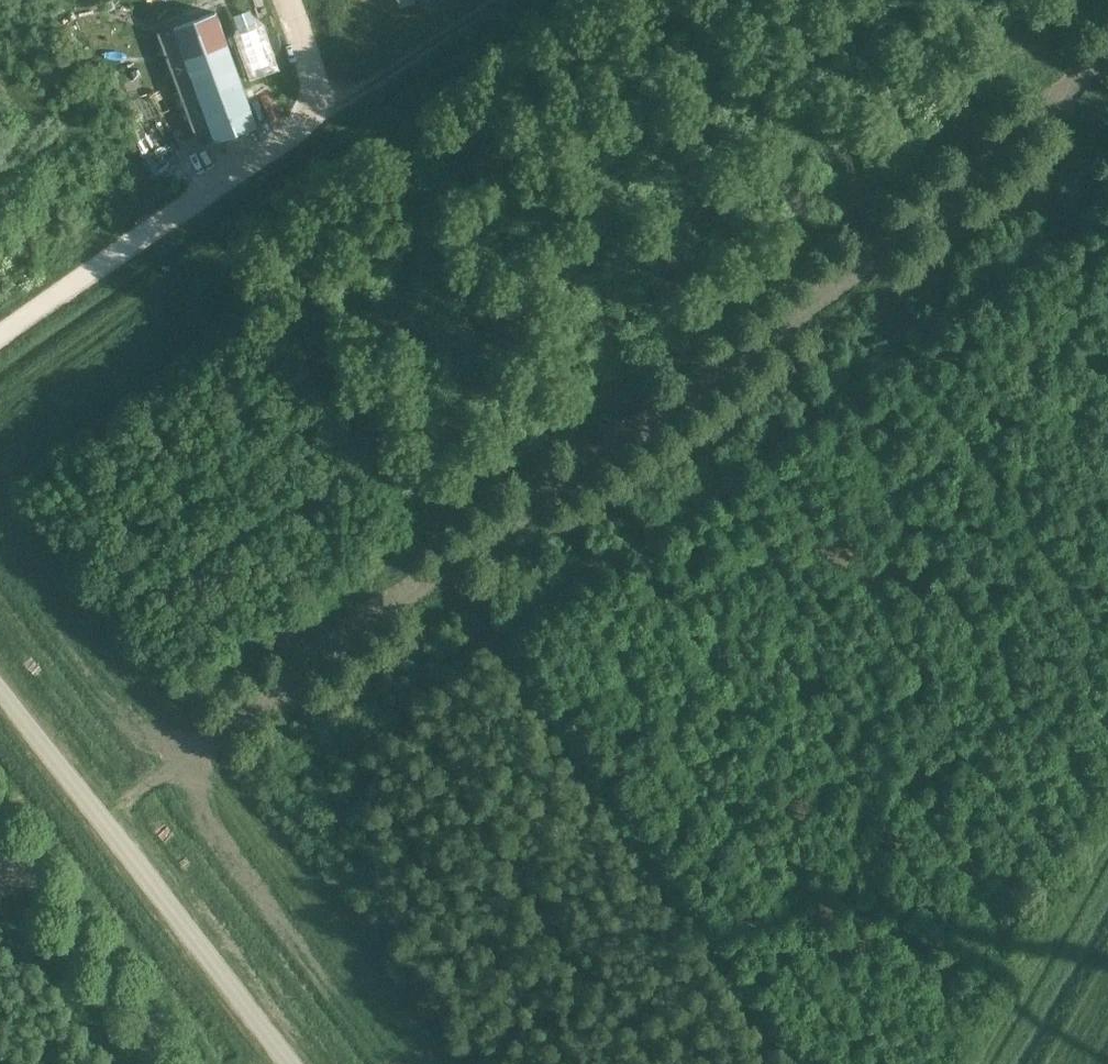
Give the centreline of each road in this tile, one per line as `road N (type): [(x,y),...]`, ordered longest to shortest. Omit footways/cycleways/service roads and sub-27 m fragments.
road 1 (residential): [(289,0),(326,114),(0,337)]
road 2 (tertiary): [(287,1063),(0,689)]

